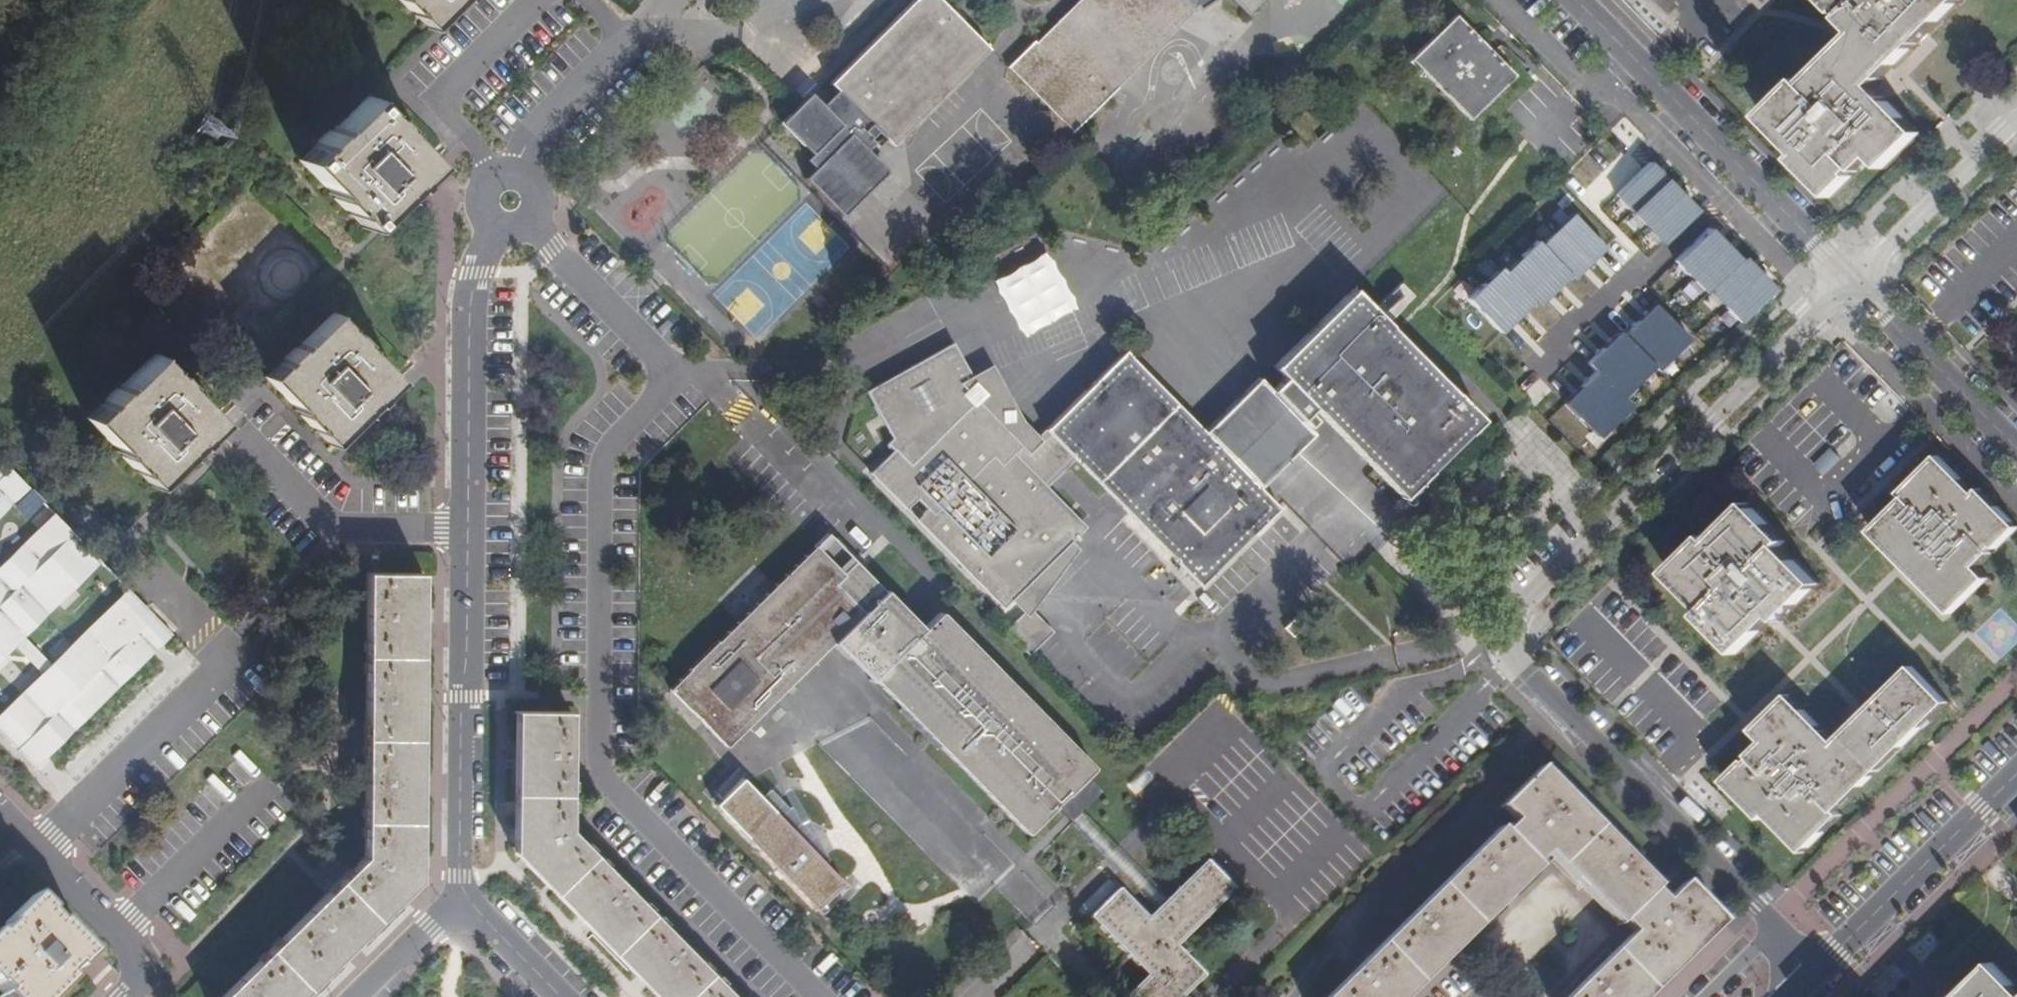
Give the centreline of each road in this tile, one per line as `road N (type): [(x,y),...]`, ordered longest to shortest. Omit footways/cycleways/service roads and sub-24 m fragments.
road 1 (residential): [(1854,282),(1518,614),(1506,636),(1511,653),(1820,968)]
road 2 (residential): [(493,233),(470,308),(460,904)]
road 3 (residential): [(1854,282),(1578,0)]
road 4 (residential): [(1820,968),(2016,775)]
road 5 (residential): [(0,817),(137,954),(138,976),(125,996)]
road 6 (residential): [(2016,449),(1854,282)]
road 7 (residential): [(1854,282),(2016,121)]
road 8 (residential): [(460,904),(560,996)]
road 9 (residential): [(360,996),(460,904)]
road 10 (residential): [(493,233),(517,237),(540,219),(540,190),(512,171)]

